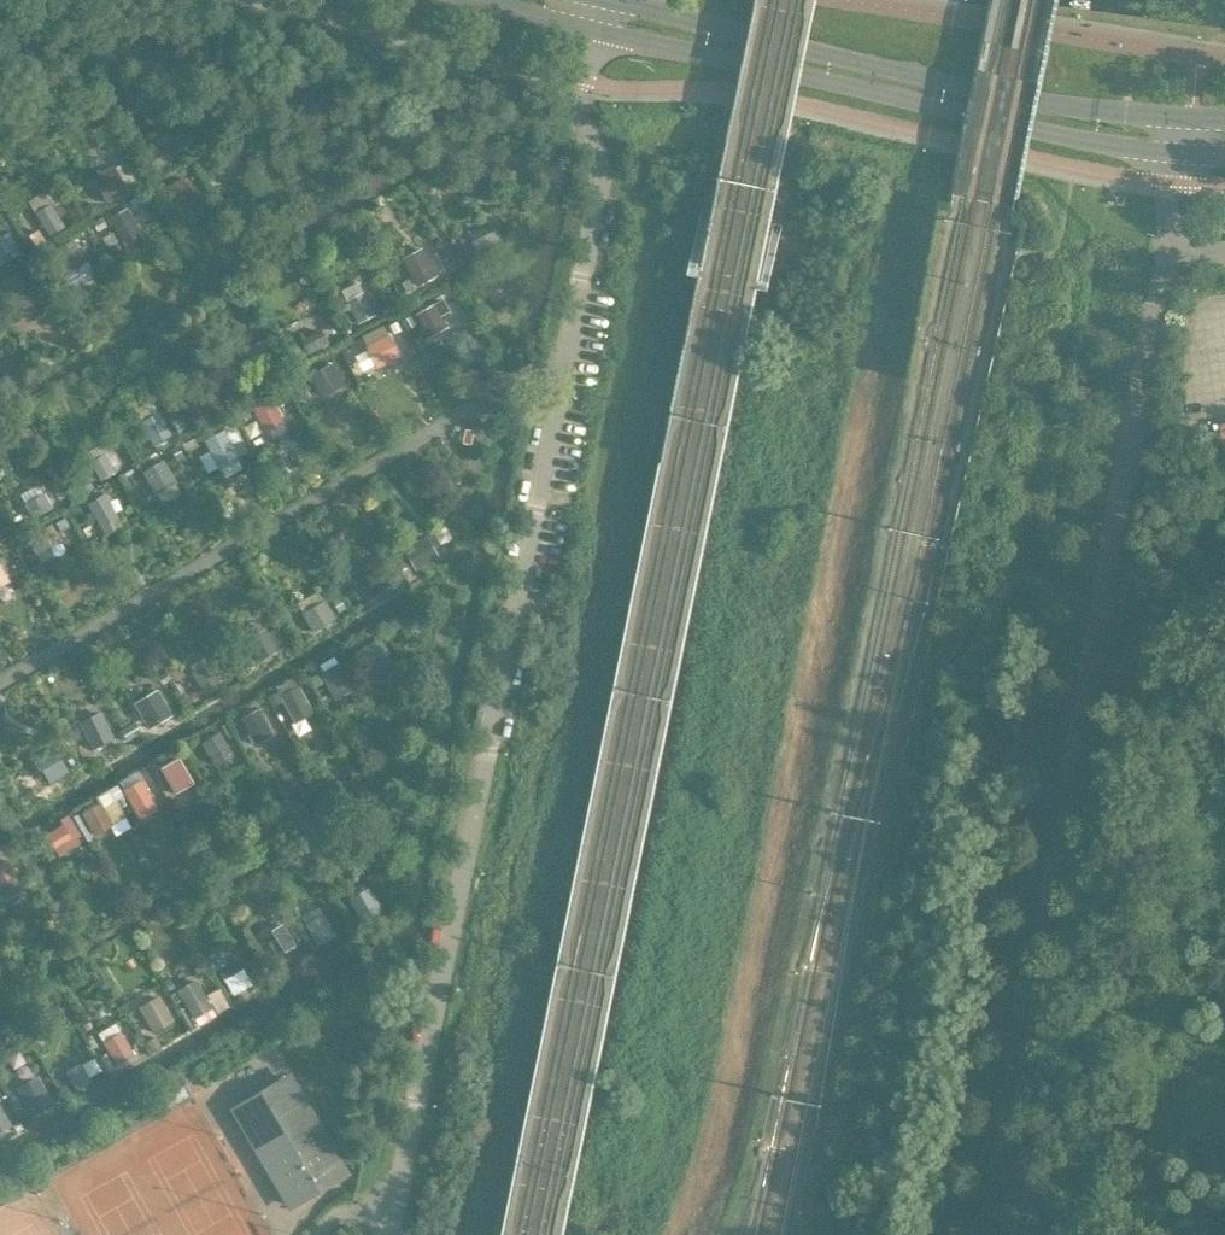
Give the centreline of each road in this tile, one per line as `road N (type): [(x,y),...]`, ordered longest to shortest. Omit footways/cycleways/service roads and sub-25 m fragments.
road 1 (unclassified): [(386,1234),(603,175),(577,109),(592,30)]
road 2 (unclassified): [(985,1234),(1168,241)]
road 3 (secondary): [(592,30),(1182,157)]
road 4 (secondary): [(1185,119),(1041,102),(616,0)]
road 5 (secondary): [(468,0),(592,30)]

